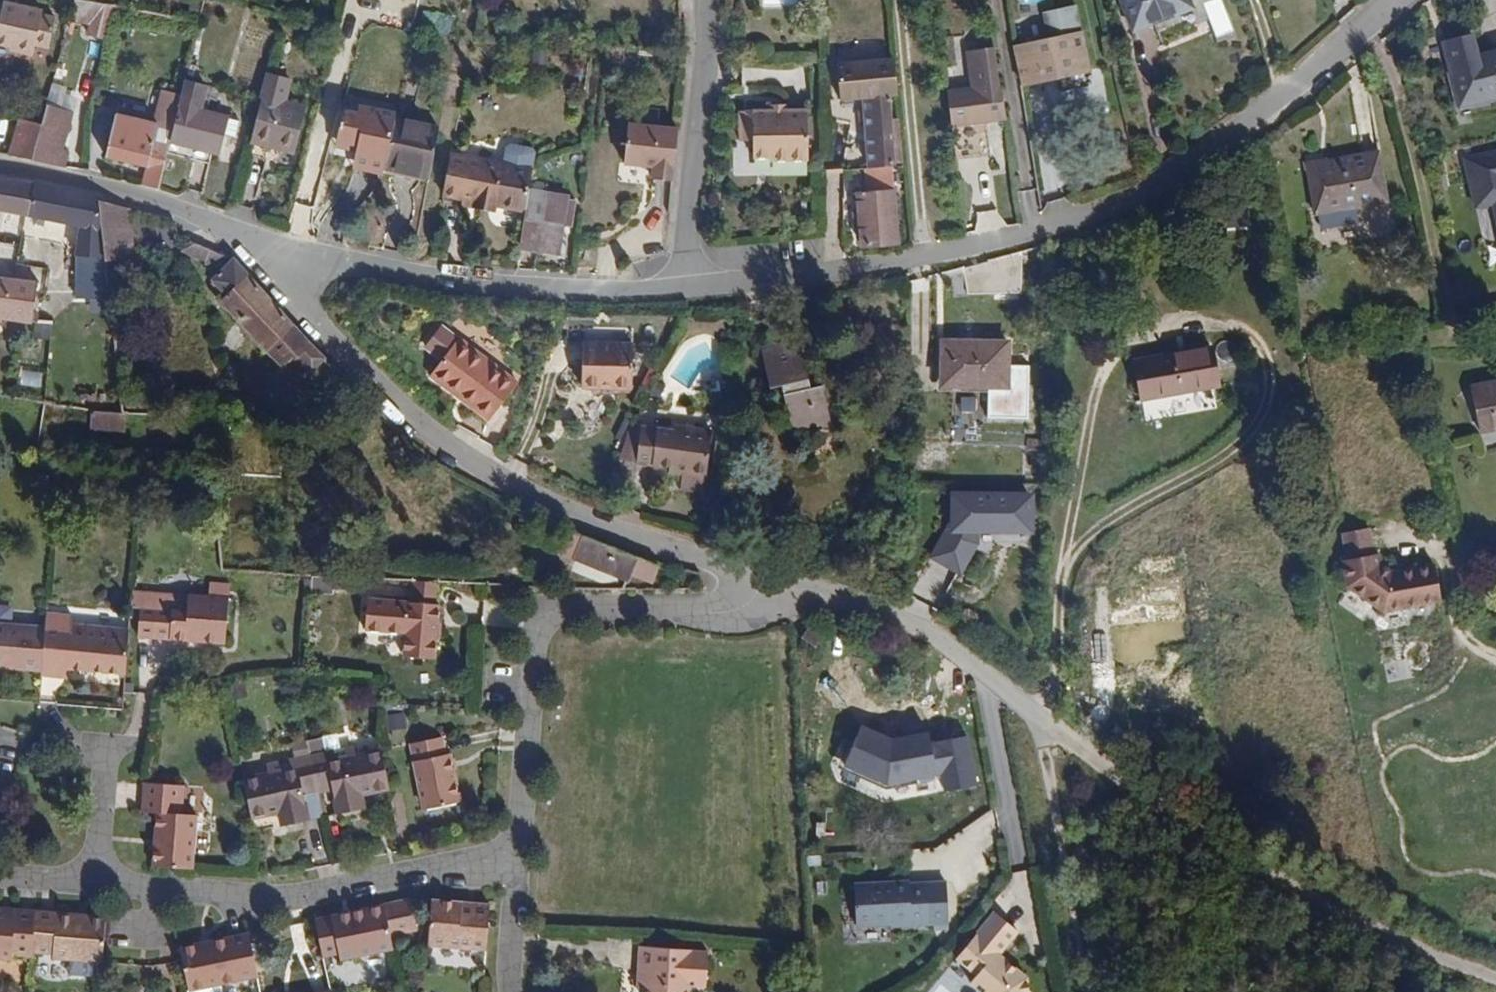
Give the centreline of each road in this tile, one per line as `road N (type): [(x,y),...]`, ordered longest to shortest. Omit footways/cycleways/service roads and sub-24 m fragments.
road 1 (residential): [(680,287),(912,265),(1122,206),(1307,76),(1398,0)]
road 2 (residential): [(307,322),(454,445),(568,505),(775,577)]
road 3 (track): [(1038,713),(1235,859),(1495,979)]
road 4 (residential): [(517,856),(268,898),(0,877)]
road 5 (residential): [(775,577),(731,602),(559,610),(538,631),(517,856)]
road 6 (residential): [(355,266),(518,293),(680,287)]
road 7 (residential): [(775,577),(875,600),(975,651),(1038,713)]
road 8 (residential): [(706,0),(707,71),(680,287)]
road 9 (track): [(1090,991),(1038,713)]
road 10 (unclassified): [(0,164),(185,209)]
road 11 (residential): [(517,856),(511,991)]
road 12 (residential): [(234,246),(355,266)]

